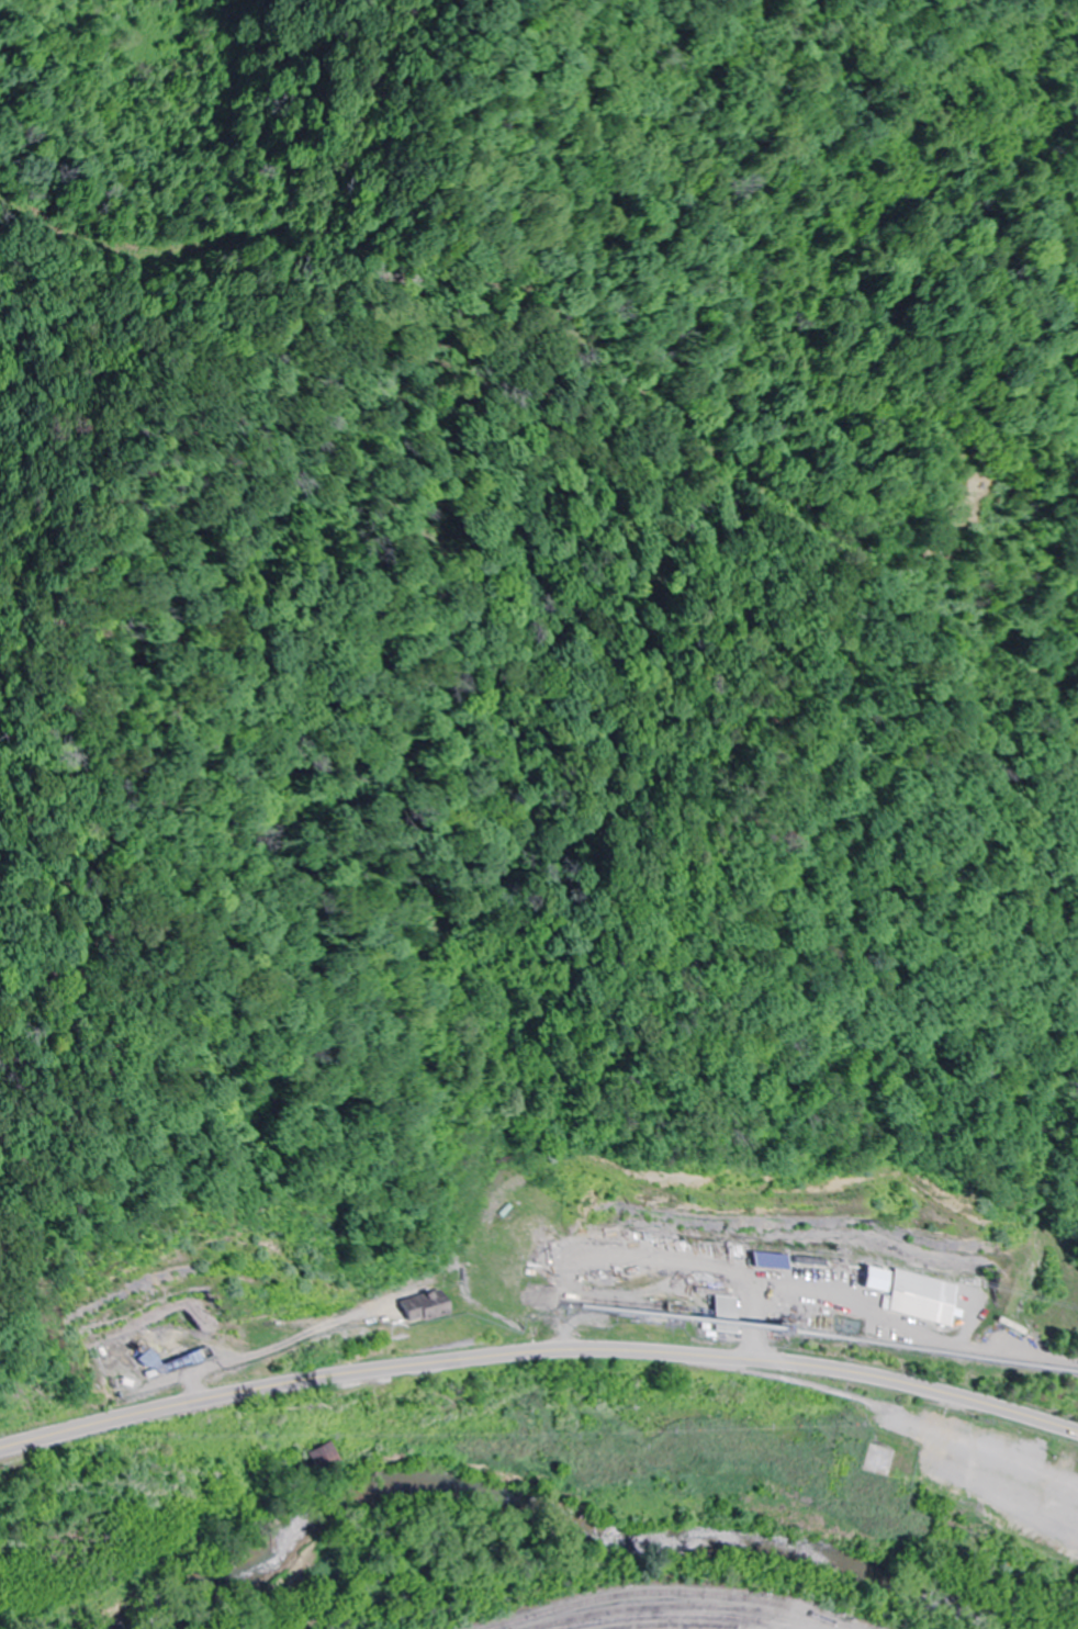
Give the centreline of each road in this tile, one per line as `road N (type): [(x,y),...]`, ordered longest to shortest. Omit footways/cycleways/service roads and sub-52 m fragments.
road 1 (secondary): [(0,1445),(337,1372),(541,1348),(653,1349),(846,1368),(1077,1429)]

